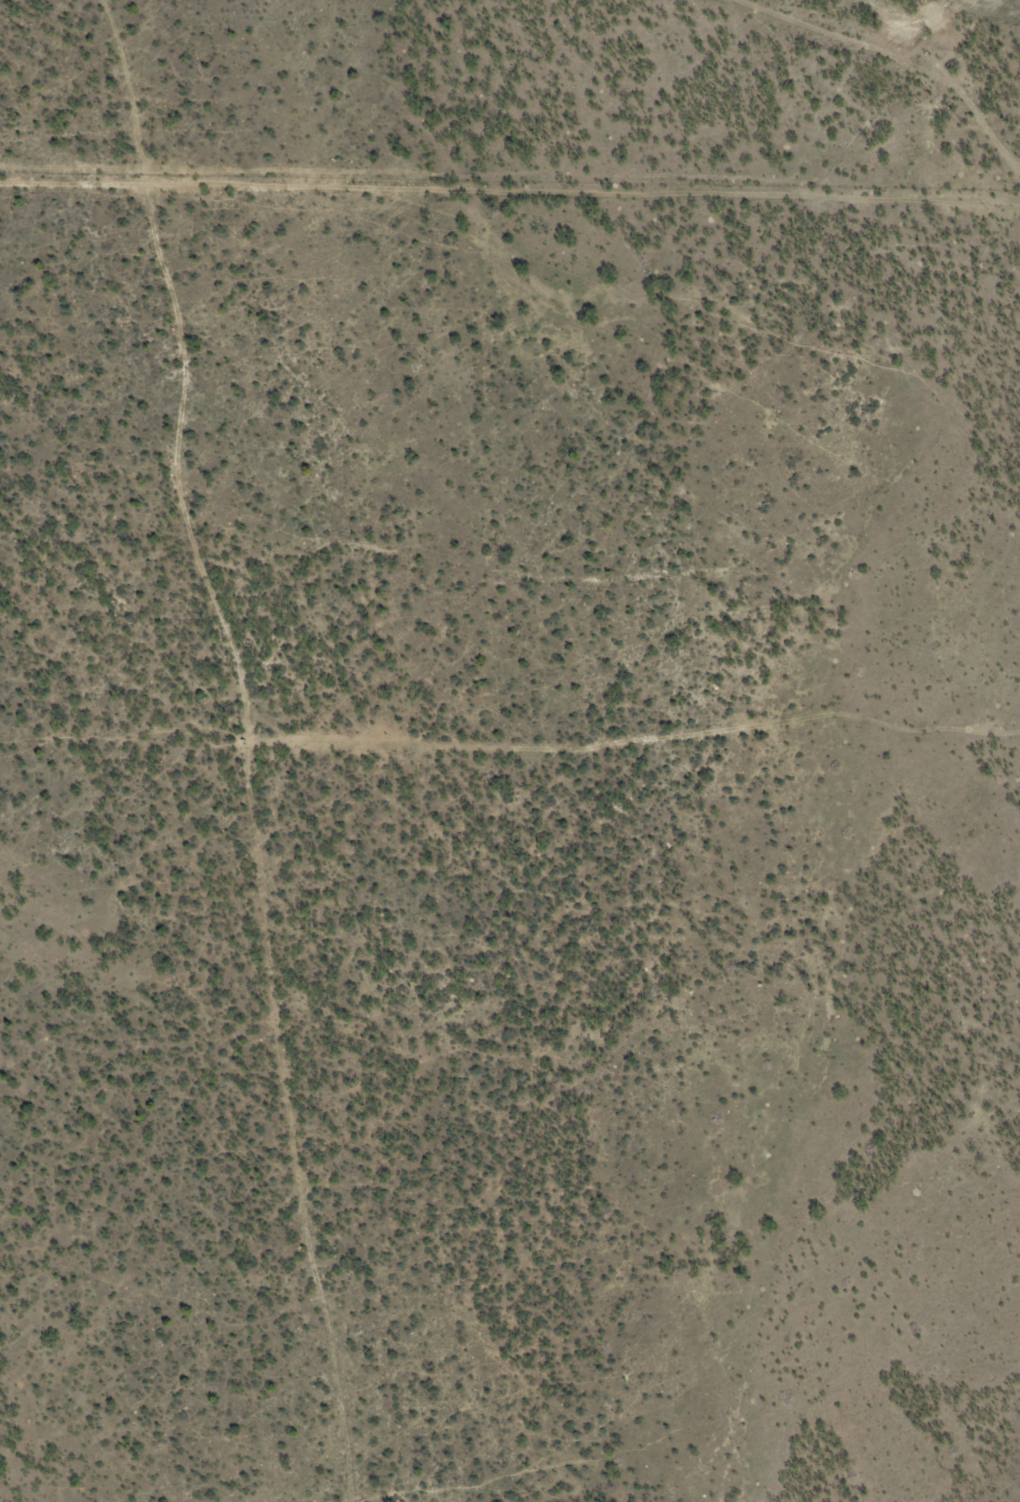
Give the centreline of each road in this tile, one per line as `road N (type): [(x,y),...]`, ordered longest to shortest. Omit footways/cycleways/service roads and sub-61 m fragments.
road 1 (residential): [(319,1501),(241,768),(211,628),(151,497),(146,237),(79,0)]
road 2 (residential): [(1019,746),(774,728),(241,768)]

